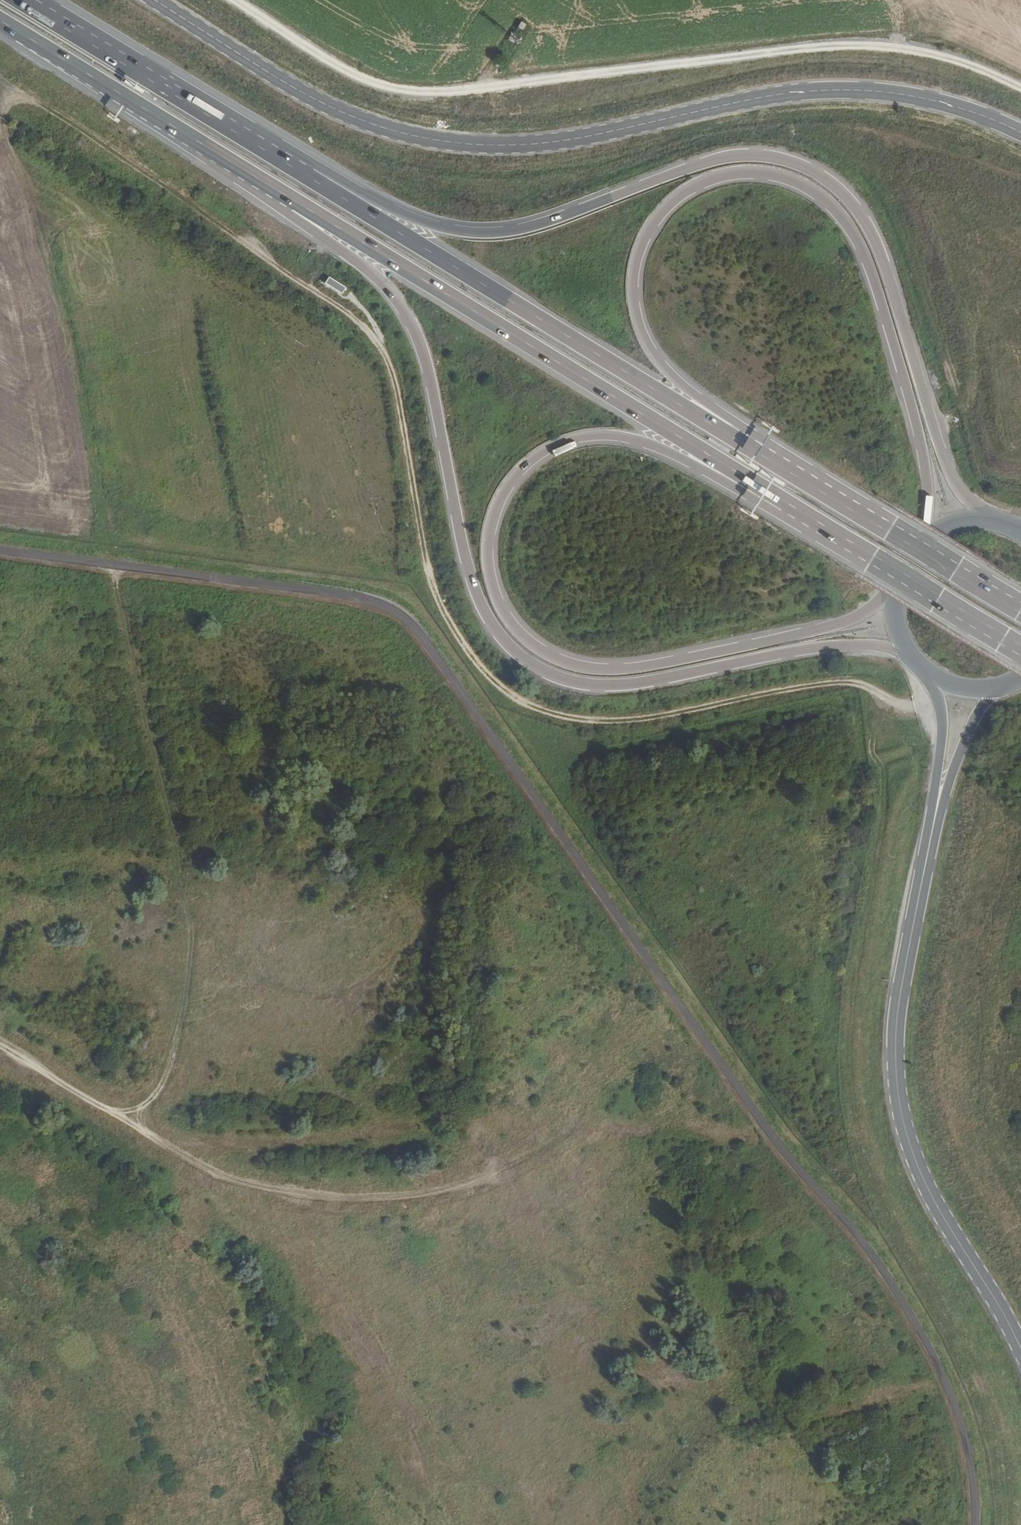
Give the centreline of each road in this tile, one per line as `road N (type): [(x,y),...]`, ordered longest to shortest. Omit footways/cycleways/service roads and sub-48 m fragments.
road 1 (track): [(0,78),(363,322),(386,354),(398,392),(432,580),(456,638),(495,682),(542,714),(598,723),(657,719),(815,683),(863,687),(902,704),(935,696)]
road 2 (trunk): [(294,204),(313,233),(395,307),(416,348),(467,589),(495,641),(531,667),(566,679),(636,681),(815,647),(865,644),(902,655)]
road 3 (trunk): [(980,516),(941,460),(885,267),(850,202),(784,158),(738,153),(489,231),(451,227),(313,179)]
road 4 (tertiary): [(1020,132),(902,94),(814,89),(548,142),(452,142),(349,114),(154,0)]
road 5 (trunk): [(887,597),(818,627),(616,667),(557,656),(512,626),(488,566),(495,498),(511,474),(574,440),(645,442),(783,505)]
road 6 (track): [(1020,93),(925,54),(843,49),(404,97),(362,87),(224,0)]
road 7 (trunk): [(745,441),(643,342),(630,274),(660,208),(712,176),(738,171),(767,173),(818,196),(843,223),(911,423),(921,535)]
road 8 (track): [(760,1124),(208,1145),(141,1133),(0,1054)]
road 9 (track): [(110,572),(198,939),(158,1084),(146,1100),(95,1111)]
road 10 (secondary): [(940,792),(902,977),(896,1087),(932,1193),(1020,1349)]
road 11 (trunk): [(294,204),(783,505)]
road 12 (trunk): [(745,441),(313,179)]
road 13 (trunk): [(0,27),(294,204)]
road 14 (trunk): [(313,179),(21,0)]
road 15 (trunk): [(1020,611),(745,441)]
road 16 (trunk): [(783,505),(1020,651)]

